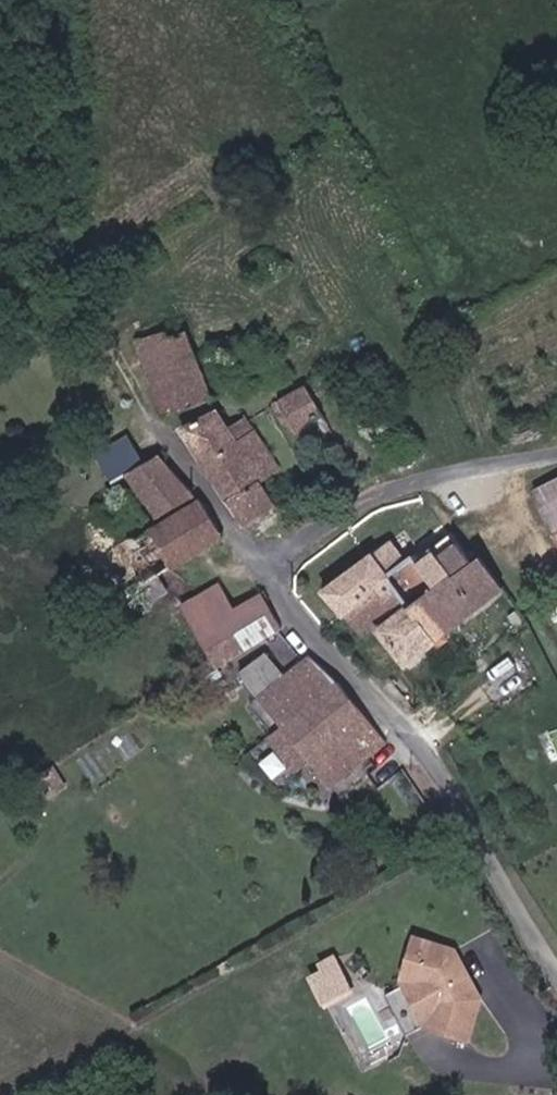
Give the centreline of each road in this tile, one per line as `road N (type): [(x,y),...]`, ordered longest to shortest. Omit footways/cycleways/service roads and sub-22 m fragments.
road 1 (residential): [(556,974),(423,744),(257,559)]
road 2 (residential): [(257,559),(374,491),(556,456)]
road 3 (residential): [(257,559),(141,396)]

